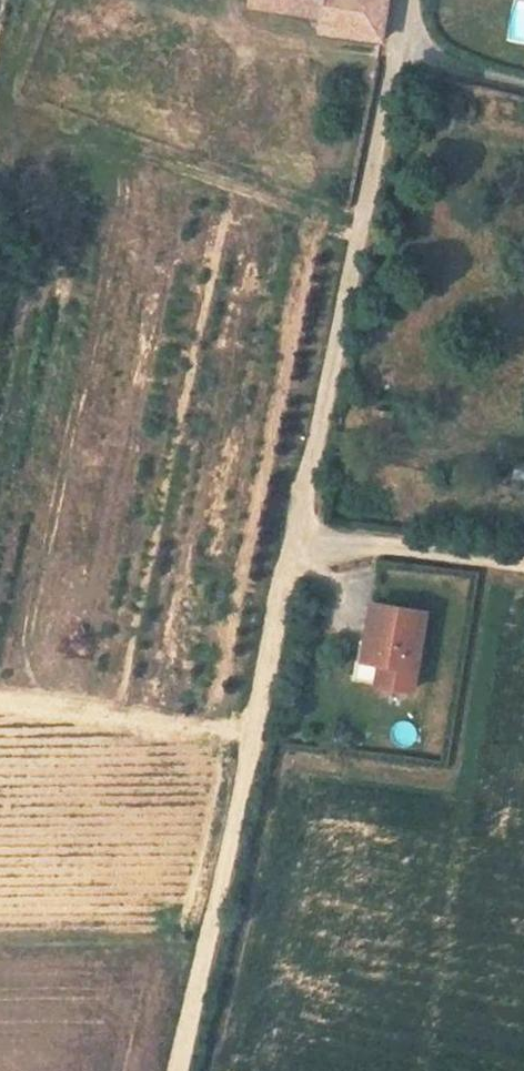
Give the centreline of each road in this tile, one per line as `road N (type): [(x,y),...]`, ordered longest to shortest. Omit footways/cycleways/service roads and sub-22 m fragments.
road 1 (unclassified): [(395,47),(288,573)]
road 2 (track): [(288,573),(176,1070)]
road 3 (track): [(294,544),(405,546),(523,564)]
road 4 (residential): [(395,47),(523,86)]

